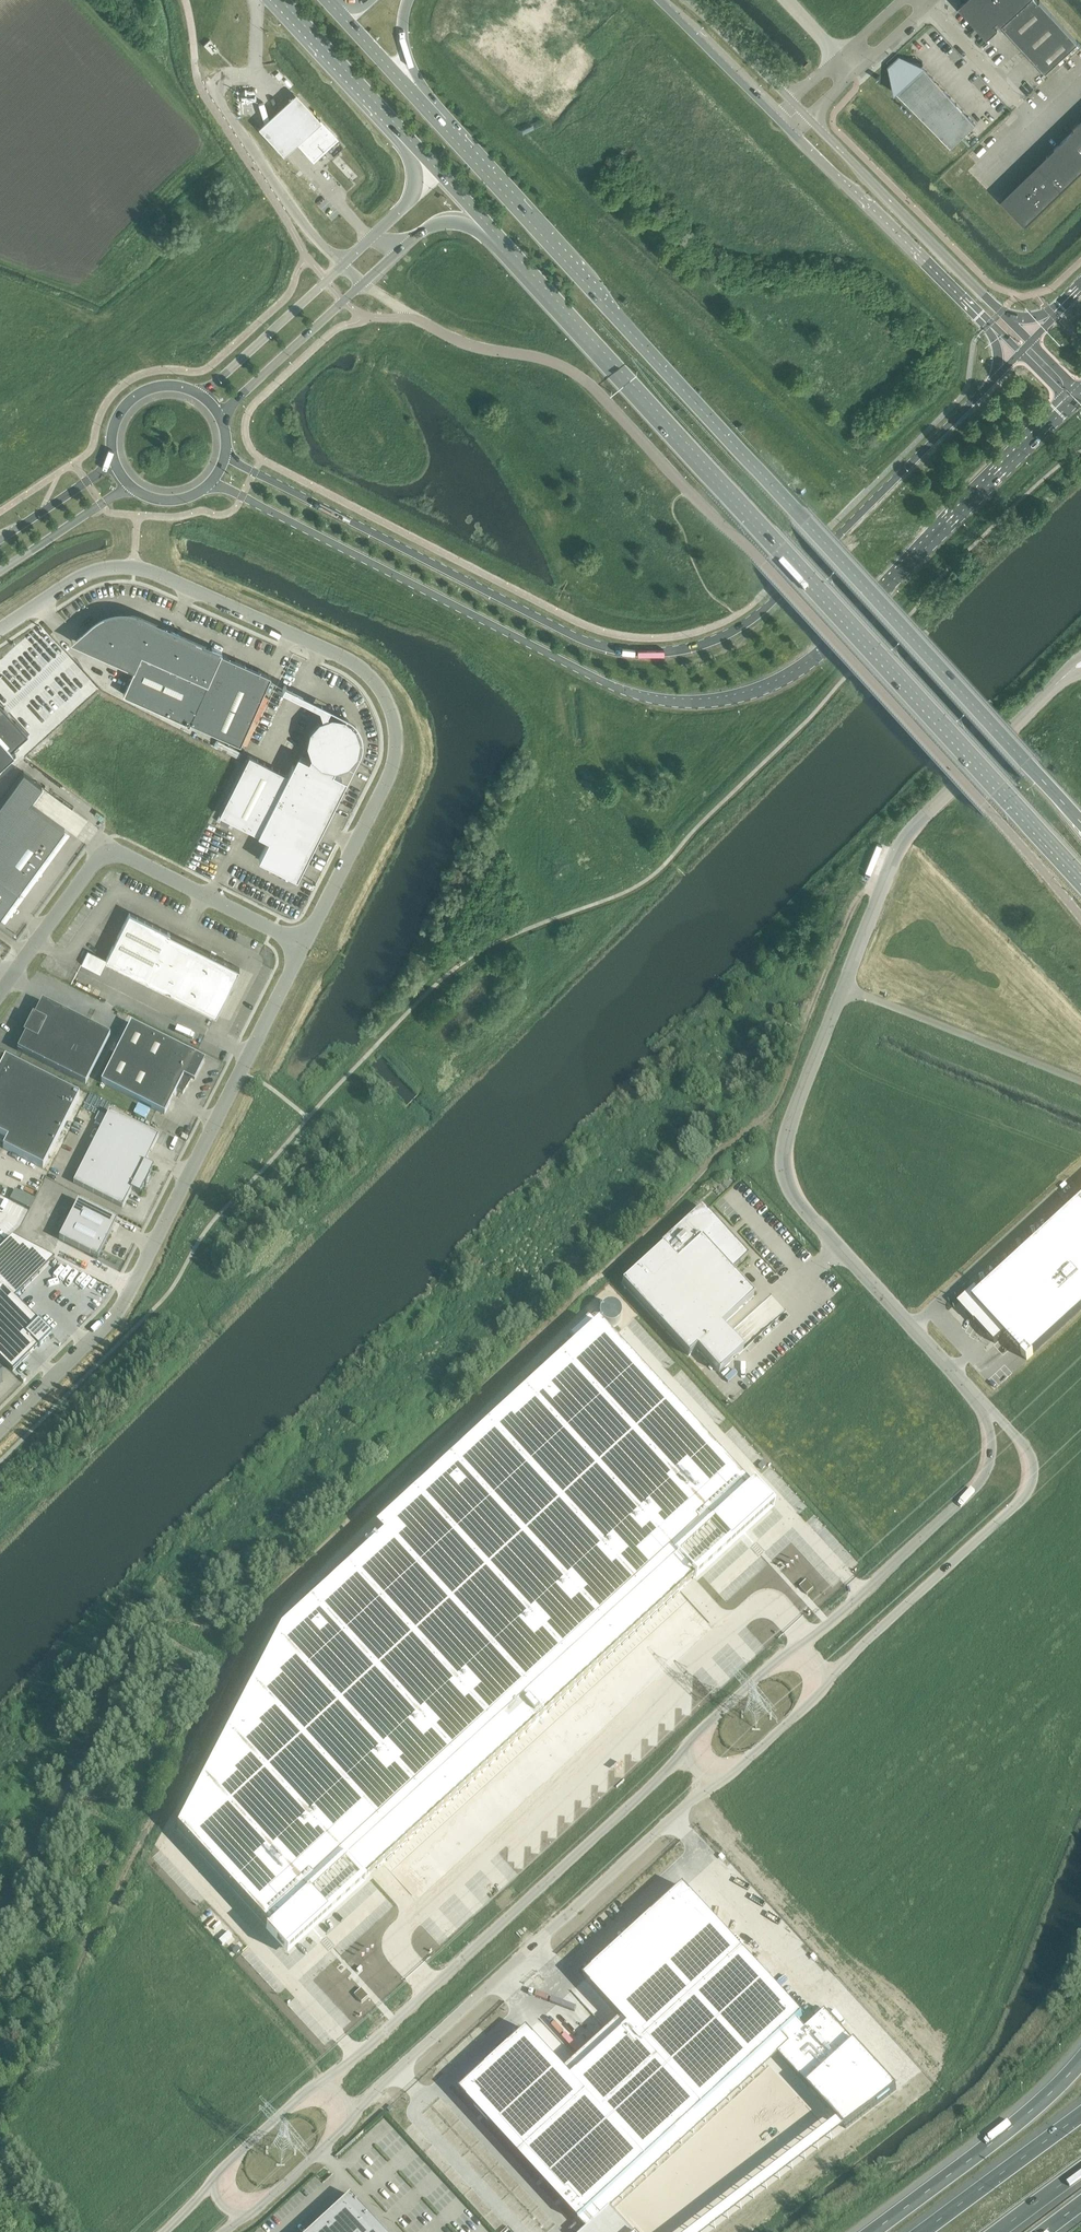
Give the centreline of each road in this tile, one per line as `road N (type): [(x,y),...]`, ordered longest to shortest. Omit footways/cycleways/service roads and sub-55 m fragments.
road 1 (primary): [(210,483),(630,695),(729,703),(808,666),(1071,403)]
road 2 (unclassified): [(1080,918),(764,564),(591,386),(540,358),(465,344),(363,284)]
road 3 (primary): [(1080,822),(430,108)]
road 4 (primary): [(995,381),(772,605),(714,641),(672,653),(582,641),(225,457)]
road 5 (primary): [(494,233),(1080,876)]
road 6 (unclassified): [(302,944),(392,765),(392,715),(369,676),(133,568),(86,574),(0,629)]
road 7 (unclassified): [(0,1428),(121,1305),(302,944)]
road 8 (tertiary): [(693,1736),(676,1761),(318,2083)]
road 9 (tertiary): [(350,2121),(463,2008),(721,1779)]
road 10 (tertiary): [(843,987),(795,1105),(785,1179),(804,1212),(982,1404)]
road 11 (unclassified): [(0,991),(98,857),(111,852),(302,944)]
road 12 (tertiary): [(826,1685),(1024,1496),(1029,1453),(982,1404)]
road 13 (tertiary): [(1061,680),(909,831),(843,987)]
road 14 (tertiary): [(982,1404),(991,1441),(987,1469),(972,1493),(792,1649)]
road 15 (primary): [(785,126),(990,324)]
road 16 (primary): [(1006,317),(810,120)]
road 17 (motorway): [(1080,2061),(1000,2135),(872,2231)]
road 18 (unclassified): [(1080,1081),(843,987)]
road 19 (unclassified): [(343,265),(308,231),(245,140),(213,90),(220,80)]
road 20 (motorway): [(1080,2113),(921,2231)]
road 21 (primary): [(222,419),(363,284)]
road 22 (primary): [(343,265),(198,393)]
road 23 (track): [(881,892),(866,892),(852,908),(796,1046)]
road 24 (primary): [(658,0),(785,126)]
road 25 (secondary): [(275,0),(396,125)]
road 26 (tertiary): [(0,571),(130,487)]
road 27 (secondary): [(396,125),(494,233)]
road 28 (secondary): [(430,108),(330,3)]
road 29 (primary): [(792,101),(688,0)]
road 30 (tertiary): [(112,456),(101,472),(0,540)]
road 31 (tertiary): [(721,1779),(826,1685)]
road 32 (tertiary): [(249,2214),(350,2121)]
road 33 (primary): [(198,393),(169,384),(130,399),(111,431),(112,456)]
road 34 (tertiary): [(318,2083),(218,2171)]
road 35 (unclassified): [(1018,103),(928,6)]
road 36 (tertiary): [(792,1649),(693,1736)]
road 37 (primary): [(396,125),(413,185),(371,238)]

